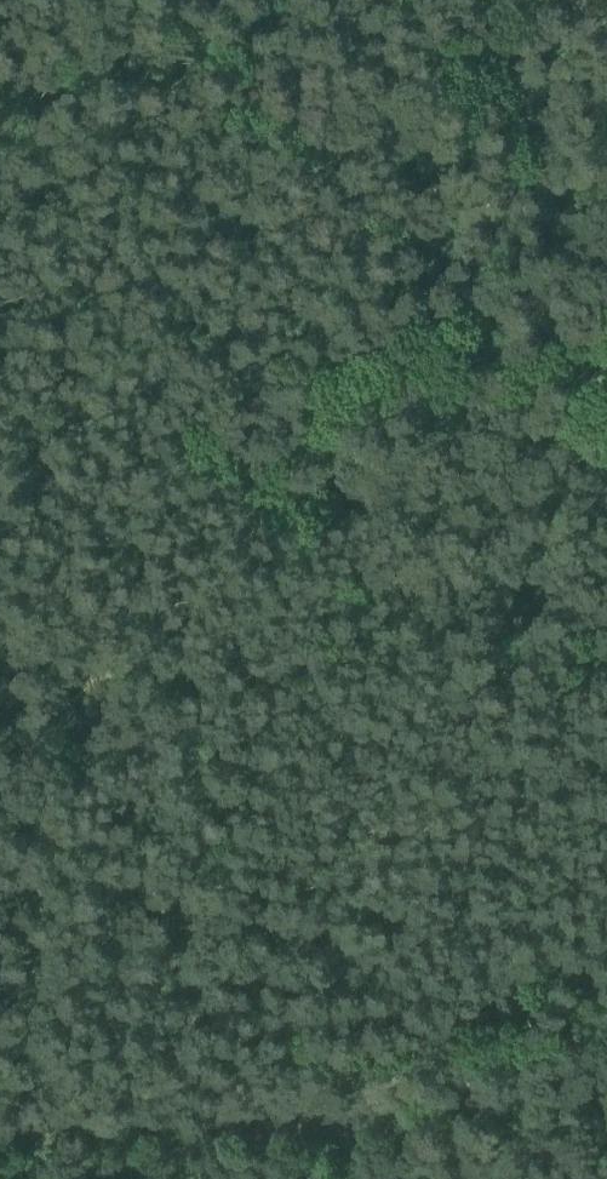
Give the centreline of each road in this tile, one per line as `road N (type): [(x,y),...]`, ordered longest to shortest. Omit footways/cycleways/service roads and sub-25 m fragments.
road 1 (track): [(606,1080),(0,1122)]

